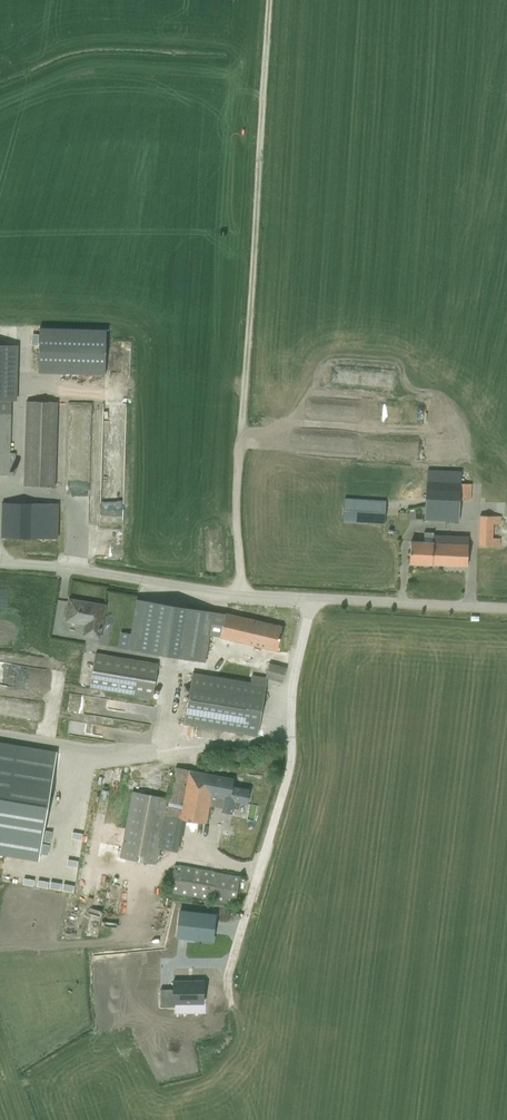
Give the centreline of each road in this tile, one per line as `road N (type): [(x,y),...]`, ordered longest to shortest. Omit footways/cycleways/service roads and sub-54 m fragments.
road 1 (track): [(269,0),(238,502),(242,594)]
road 2 (unclassified): [(308,600),(293,686),(293,758),(229,970),(229,997)]
road 3 (unclassified): [(308,600),(0,565)]
road 4 (unclassified): [(506,607),(308,600)]

